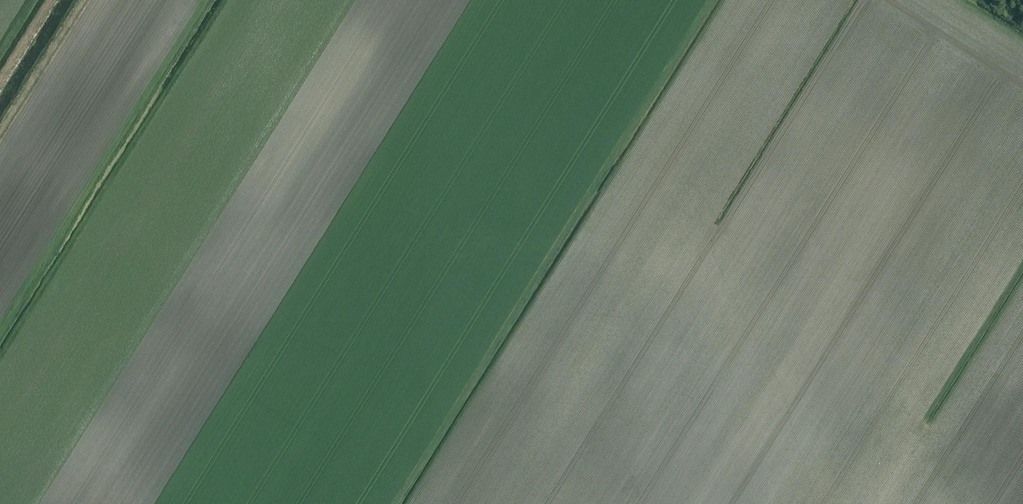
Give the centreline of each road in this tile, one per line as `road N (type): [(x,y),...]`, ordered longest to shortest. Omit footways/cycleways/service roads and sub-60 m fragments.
road 1 (track): [(0,140),(87,0)]

